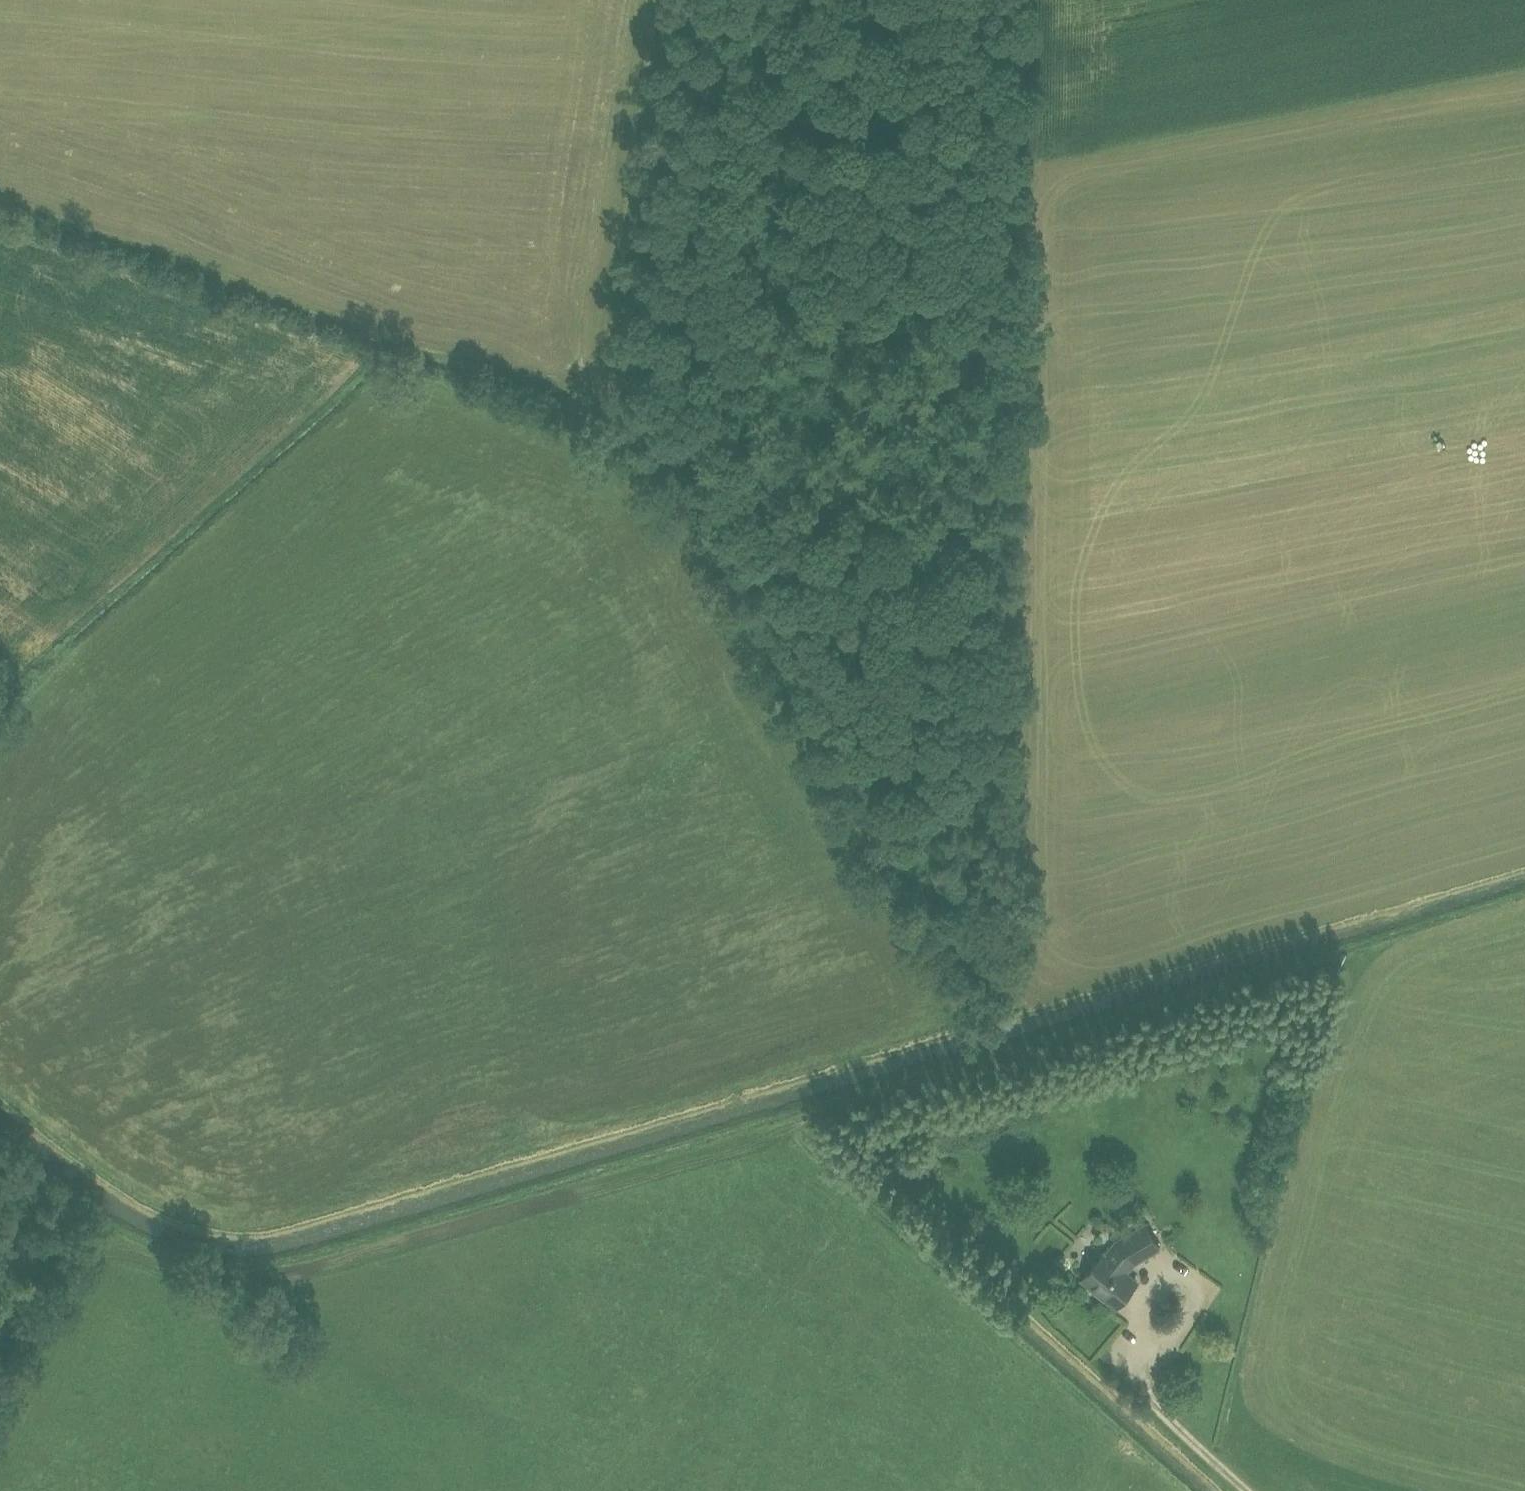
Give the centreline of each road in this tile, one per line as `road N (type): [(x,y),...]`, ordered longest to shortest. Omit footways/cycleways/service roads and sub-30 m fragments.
road 1 (track): [(1251,1490),(1148,1395)]

